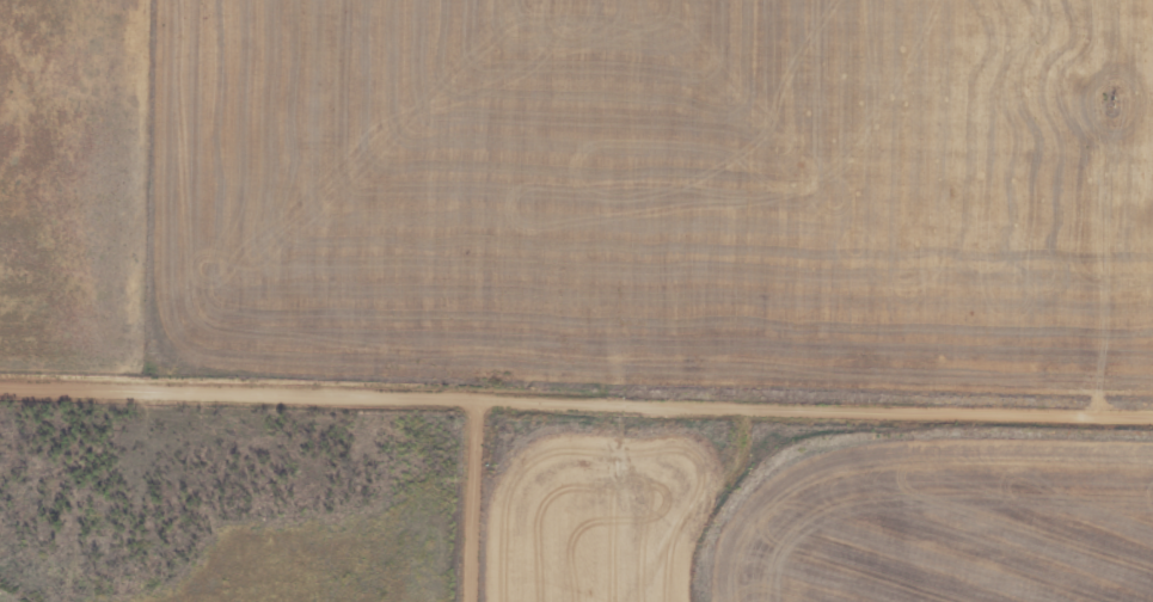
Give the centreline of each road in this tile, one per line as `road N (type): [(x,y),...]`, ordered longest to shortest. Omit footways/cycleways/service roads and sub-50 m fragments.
road 1 (residential): [(1152,414),(0,384)]
road 2 (residential): [(1088,411),(1065,465),(826,468),(752,505),(732,563),(741,601)]
road 3 (residential): [(473,601),(477,394)]

